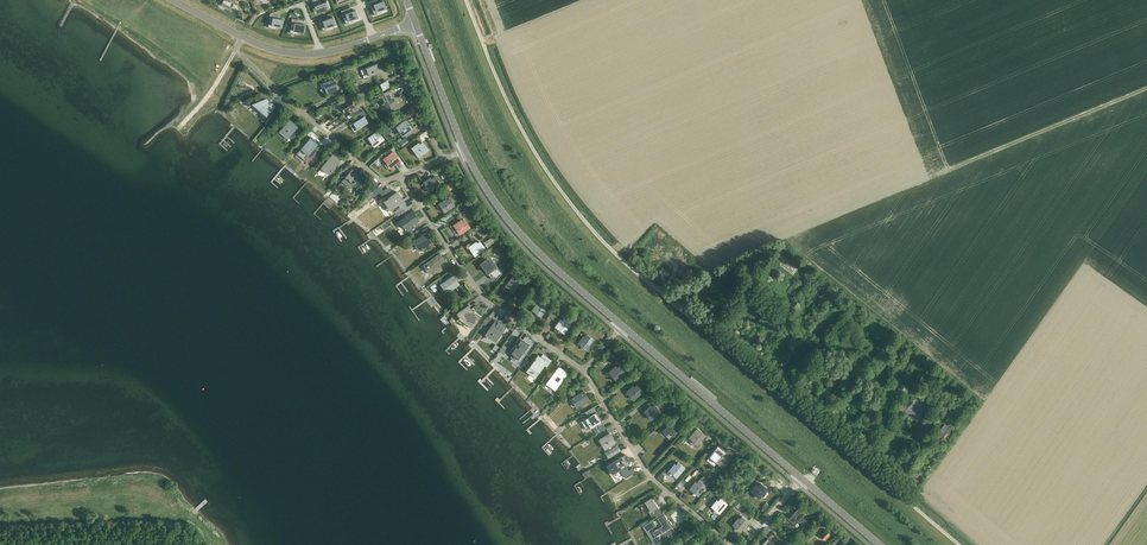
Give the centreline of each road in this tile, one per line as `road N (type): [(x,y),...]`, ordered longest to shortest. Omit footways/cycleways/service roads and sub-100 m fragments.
road 1 (unclassified): [(961,544),(599,236),(519,124),(466,0)]
road 2 (residential): [(584,371),(485,300),(399,176)]
road 3 (tertiary): [(414,21),(344,48),(295,53),(262,45),(174,0)]
road 4 (tertiary): [(802,478),(622,325)]
road 5 (tertiary): [(622,325),(518,231),(465,151)]
road 6 (residential): [(731,544),(647,474),(584,371)]
road 7 (tertiary): [(465,151),(414,21)]
road 8 (residential): [(399,176),(383,181),(294,106)]
road 9 (residential): [(443,160),(388,48)]
road 10 (residential): [(697,415),(789,494)]

